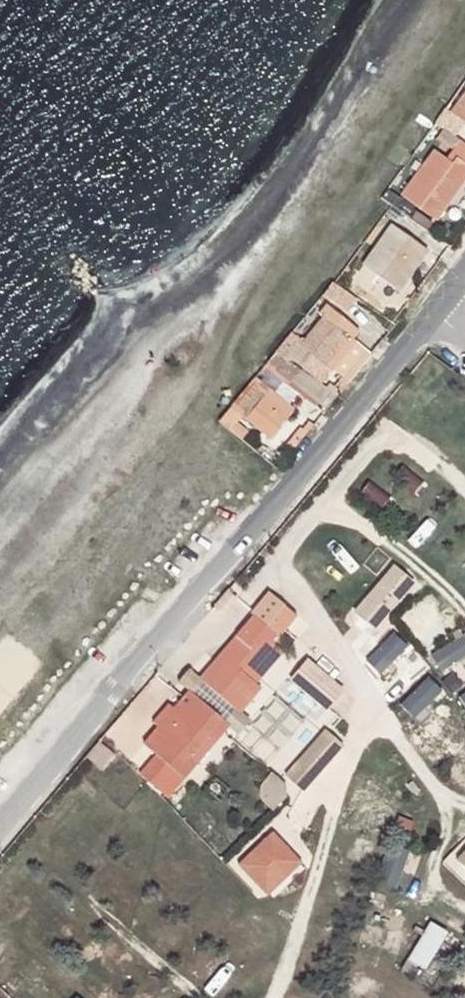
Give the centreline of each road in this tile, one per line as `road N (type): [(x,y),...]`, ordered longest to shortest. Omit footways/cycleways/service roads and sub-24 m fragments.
road 1 (tertiary): [(440,306),(0,826)]

